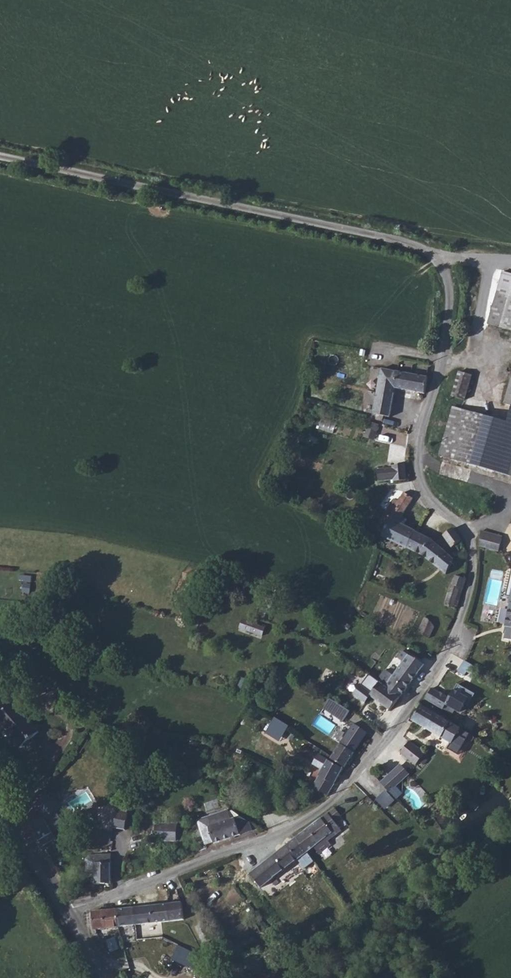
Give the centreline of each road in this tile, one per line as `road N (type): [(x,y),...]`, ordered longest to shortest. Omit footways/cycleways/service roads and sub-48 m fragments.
road 1 (unclassified): [(0,158),(412,246),(437,261),(451,303),(427,409),(424,486),(471,536),(474,553),(461,621),(421,693),(325,803),(254,842),(67,911)]
road 2 (tertiary): [(0,802),(67,911)]

